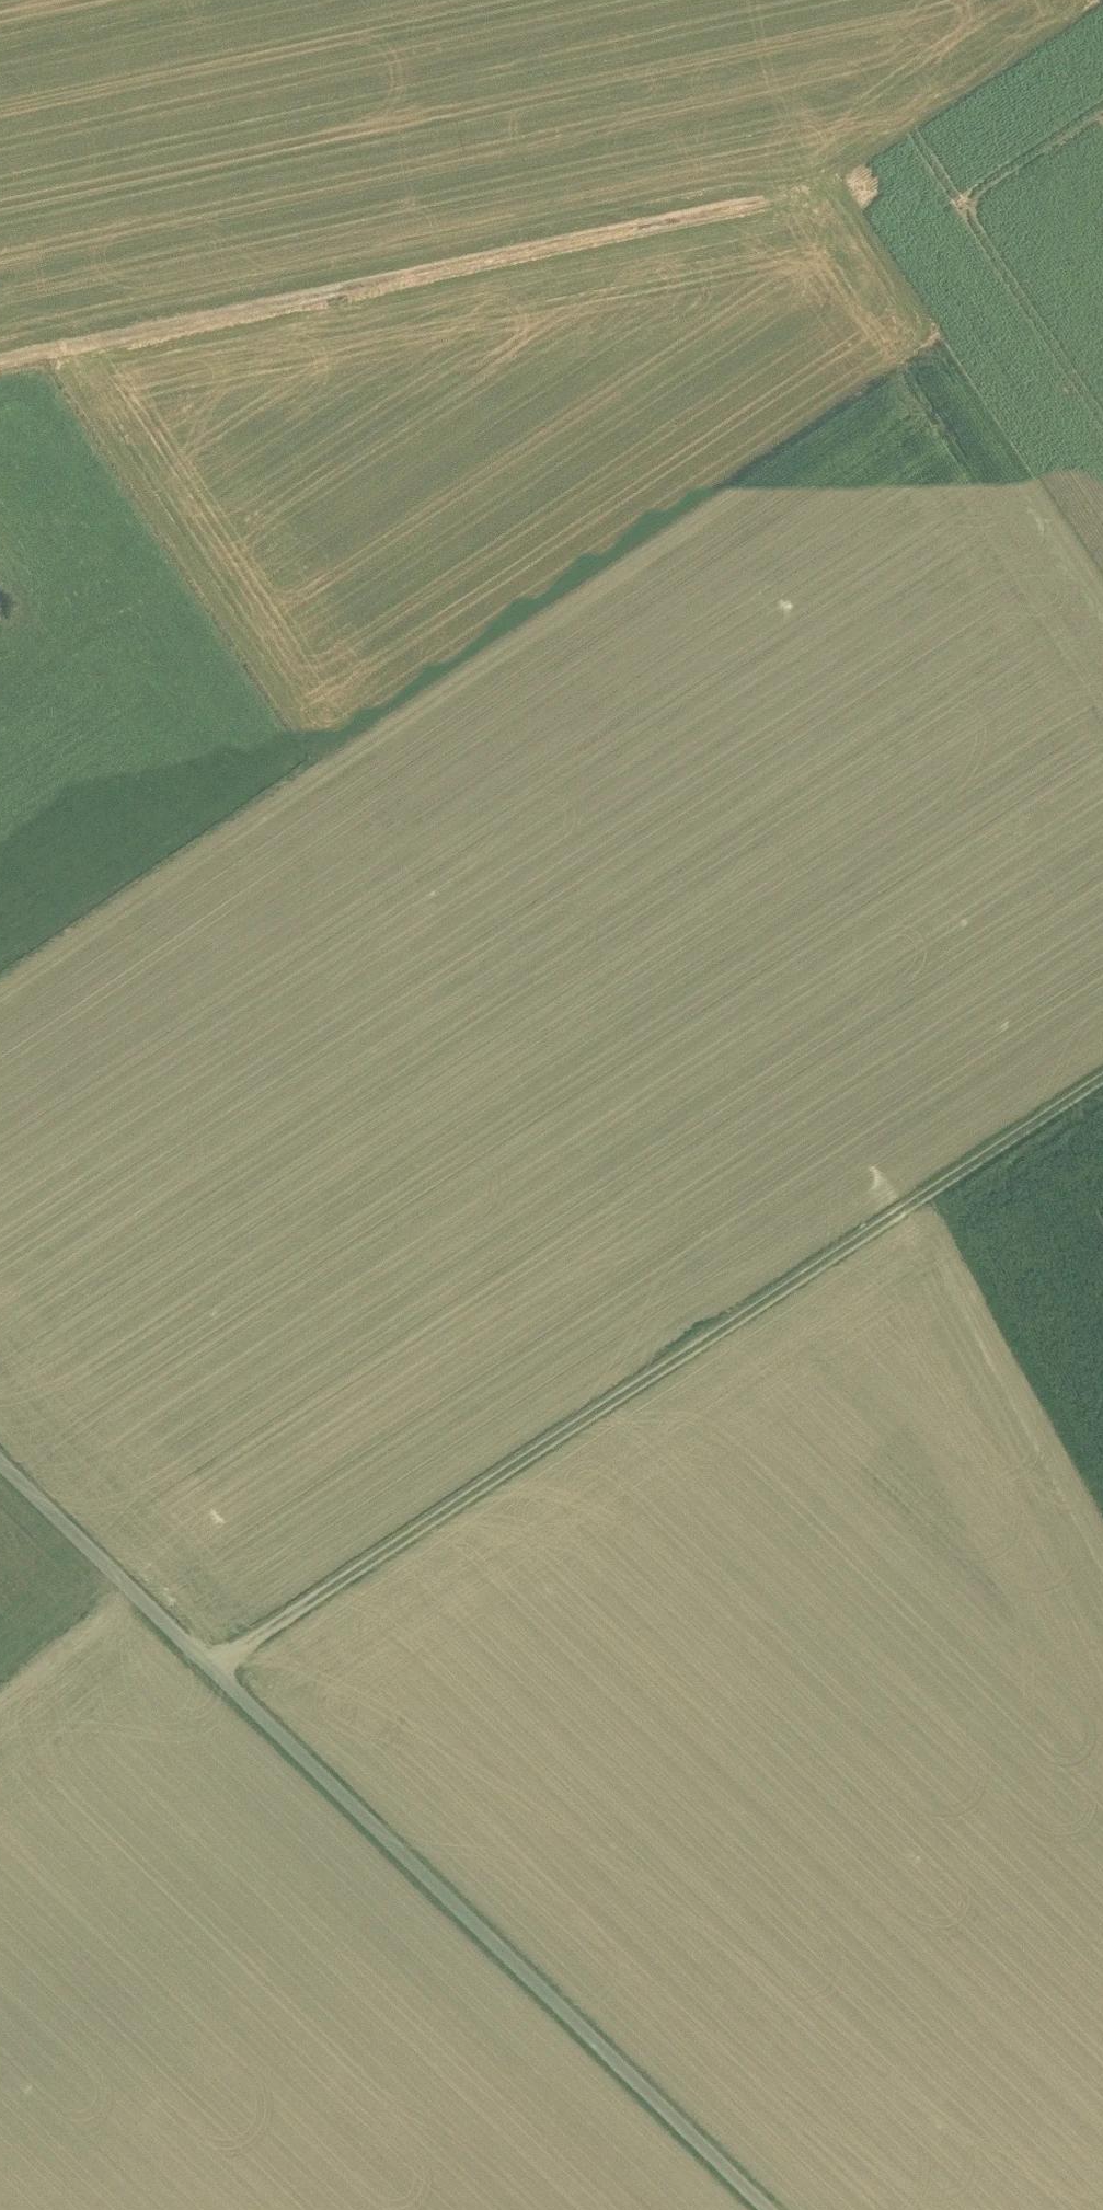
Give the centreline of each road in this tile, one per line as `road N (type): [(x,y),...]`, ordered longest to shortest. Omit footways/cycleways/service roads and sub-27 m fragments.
road 1 (track): [(1102,1070),(189,1676)]
road 2 (unclassified): [(759,2209),(189,1676),(0,1462)]

